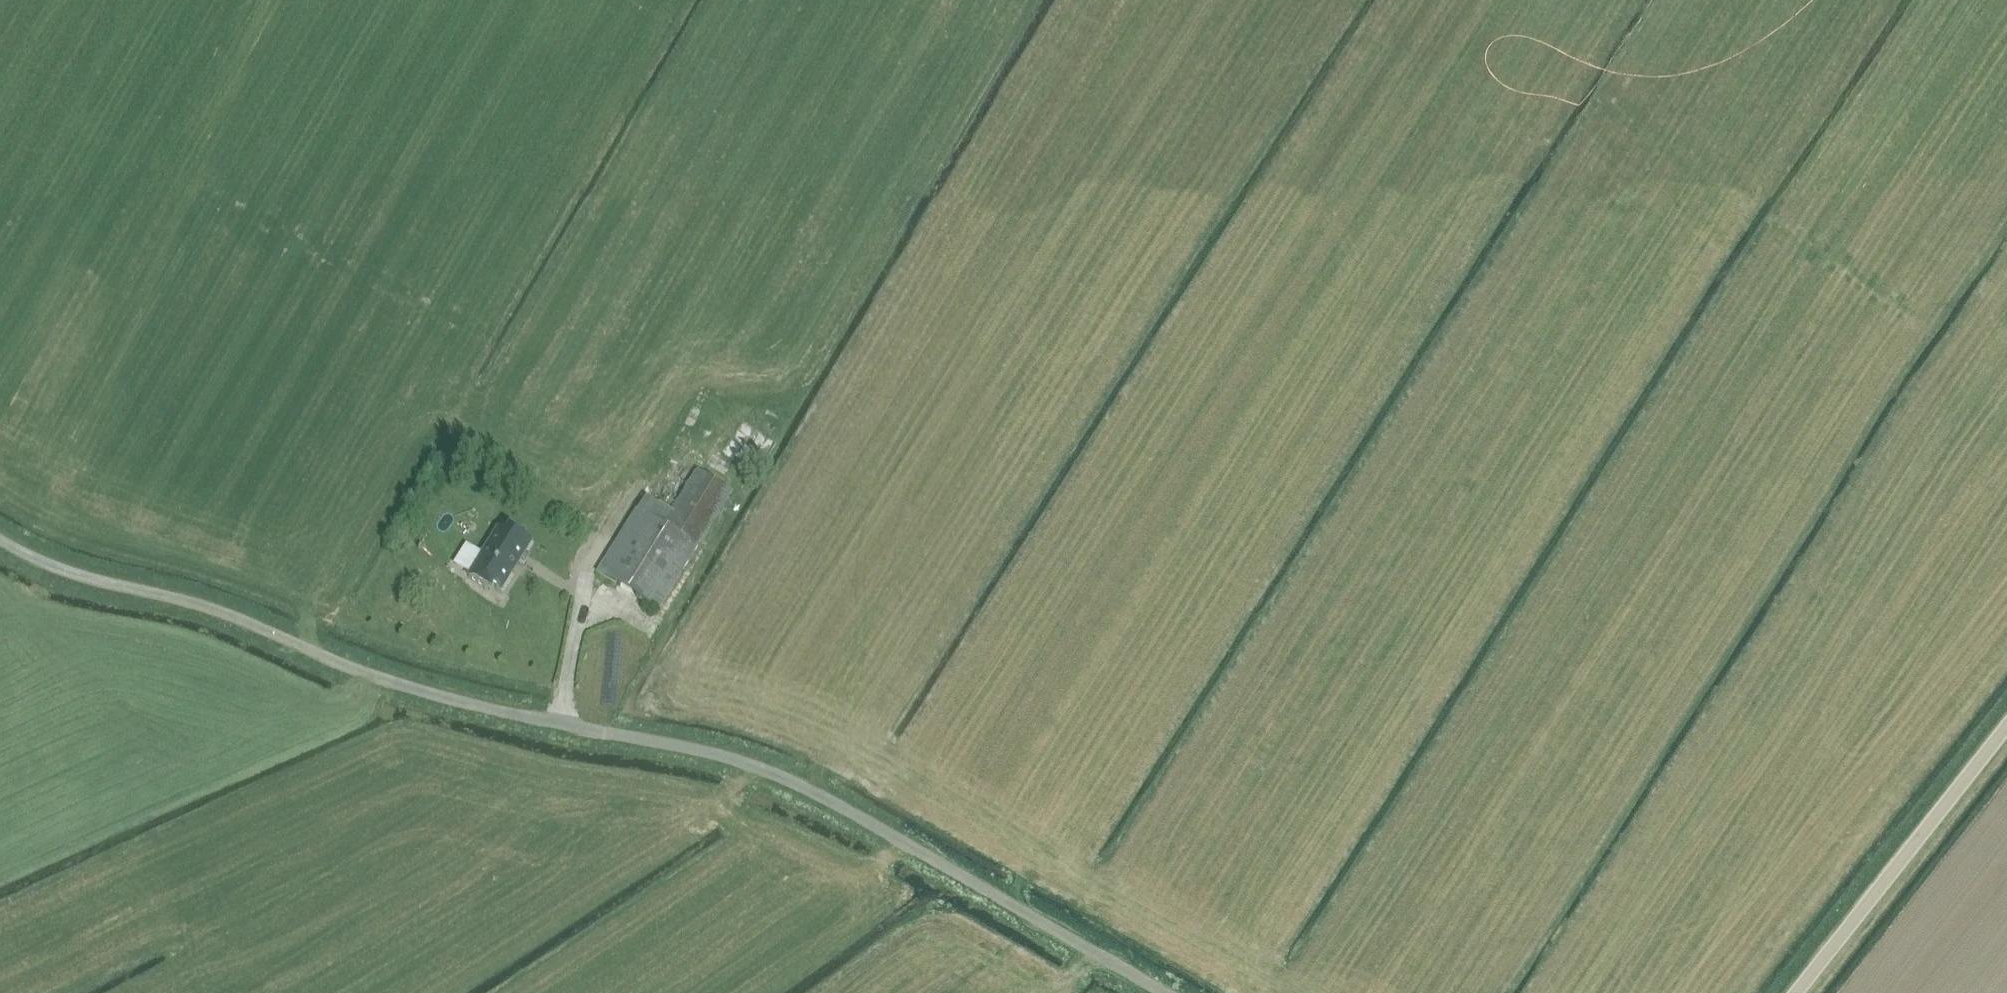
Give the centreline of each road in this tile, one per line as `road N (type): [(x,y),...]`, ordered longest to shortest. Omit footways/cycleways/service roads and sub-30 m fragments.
road 1 (unclassified): [(1162,992),(896,839),(749,766),(393,683),(222,613),(68,572),(0,540)]
road 2 (tertiary): [(1797,992),(2006,728)]

